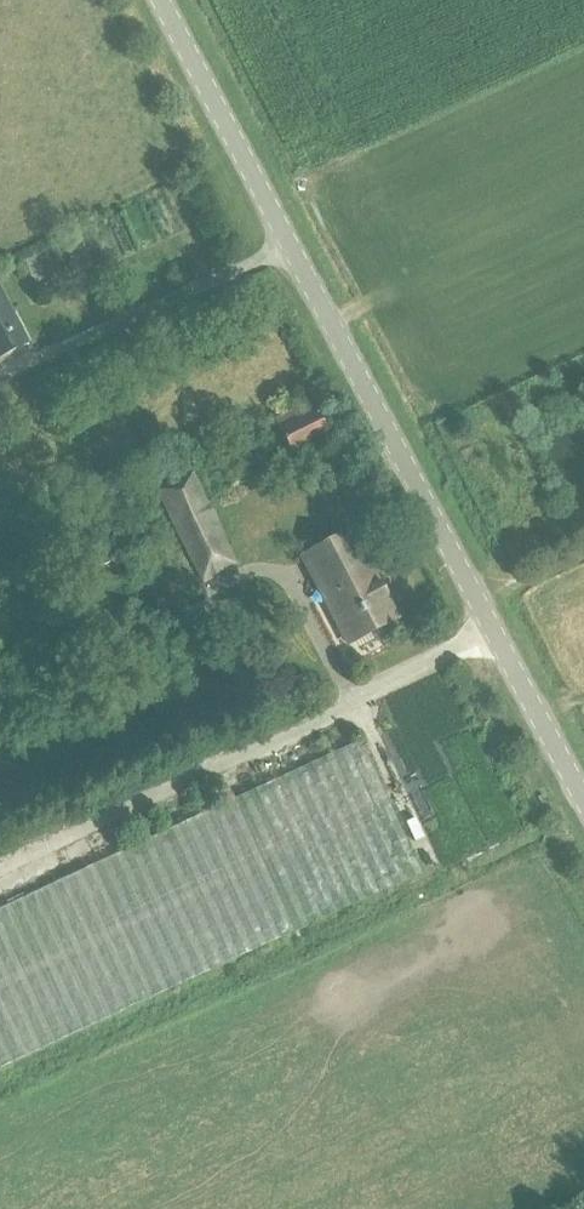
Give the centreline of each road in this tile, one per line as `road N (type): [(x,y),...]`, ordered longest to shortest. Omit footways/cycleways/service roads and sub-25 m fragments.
road 1 (tertiary): [(583,802),(484,600),(158,0)]

